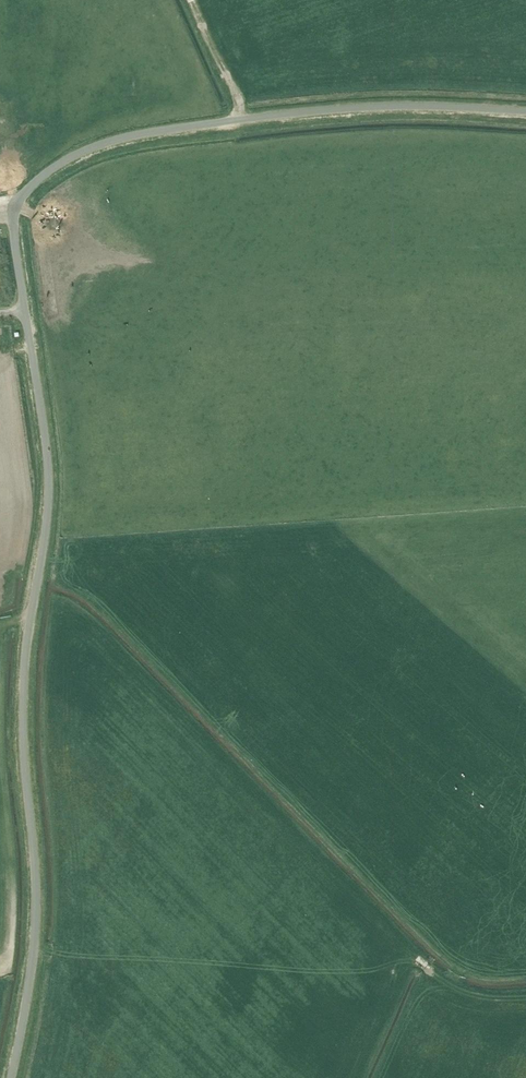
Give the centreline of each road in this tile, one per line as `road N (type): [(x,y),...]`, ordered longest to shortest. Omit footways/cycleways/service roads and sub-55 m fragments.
road 1 (unclassified): [(11,1077),(30,981),(35,878),(21,711),(48,511),(13,206),(54,167),(137,135),(387,106),(525,112)]

